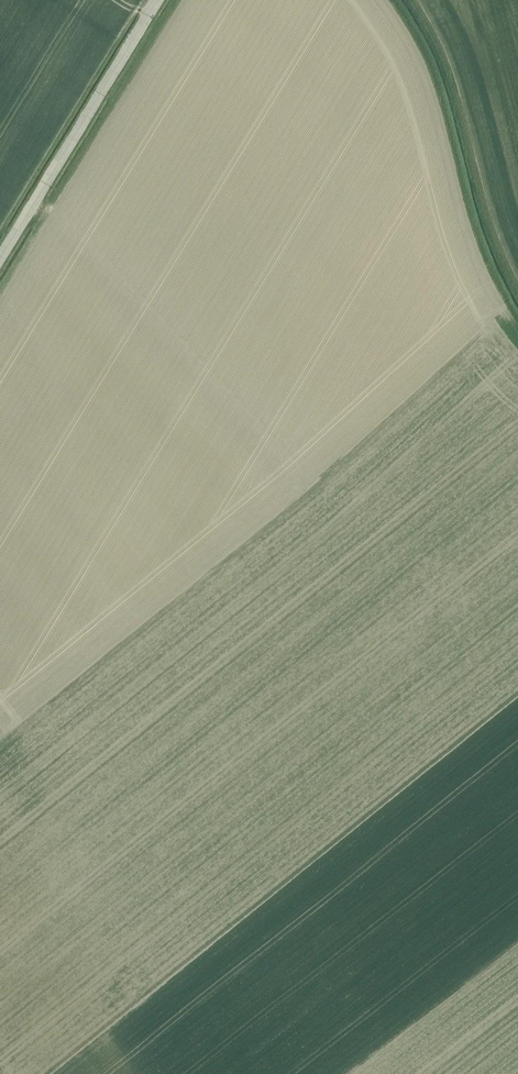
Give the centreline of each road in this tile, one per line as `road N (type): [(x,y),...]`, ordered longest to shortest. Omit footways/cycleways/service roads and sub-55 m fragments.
road 1 (tertiary): [(0,263),(159,0)]

